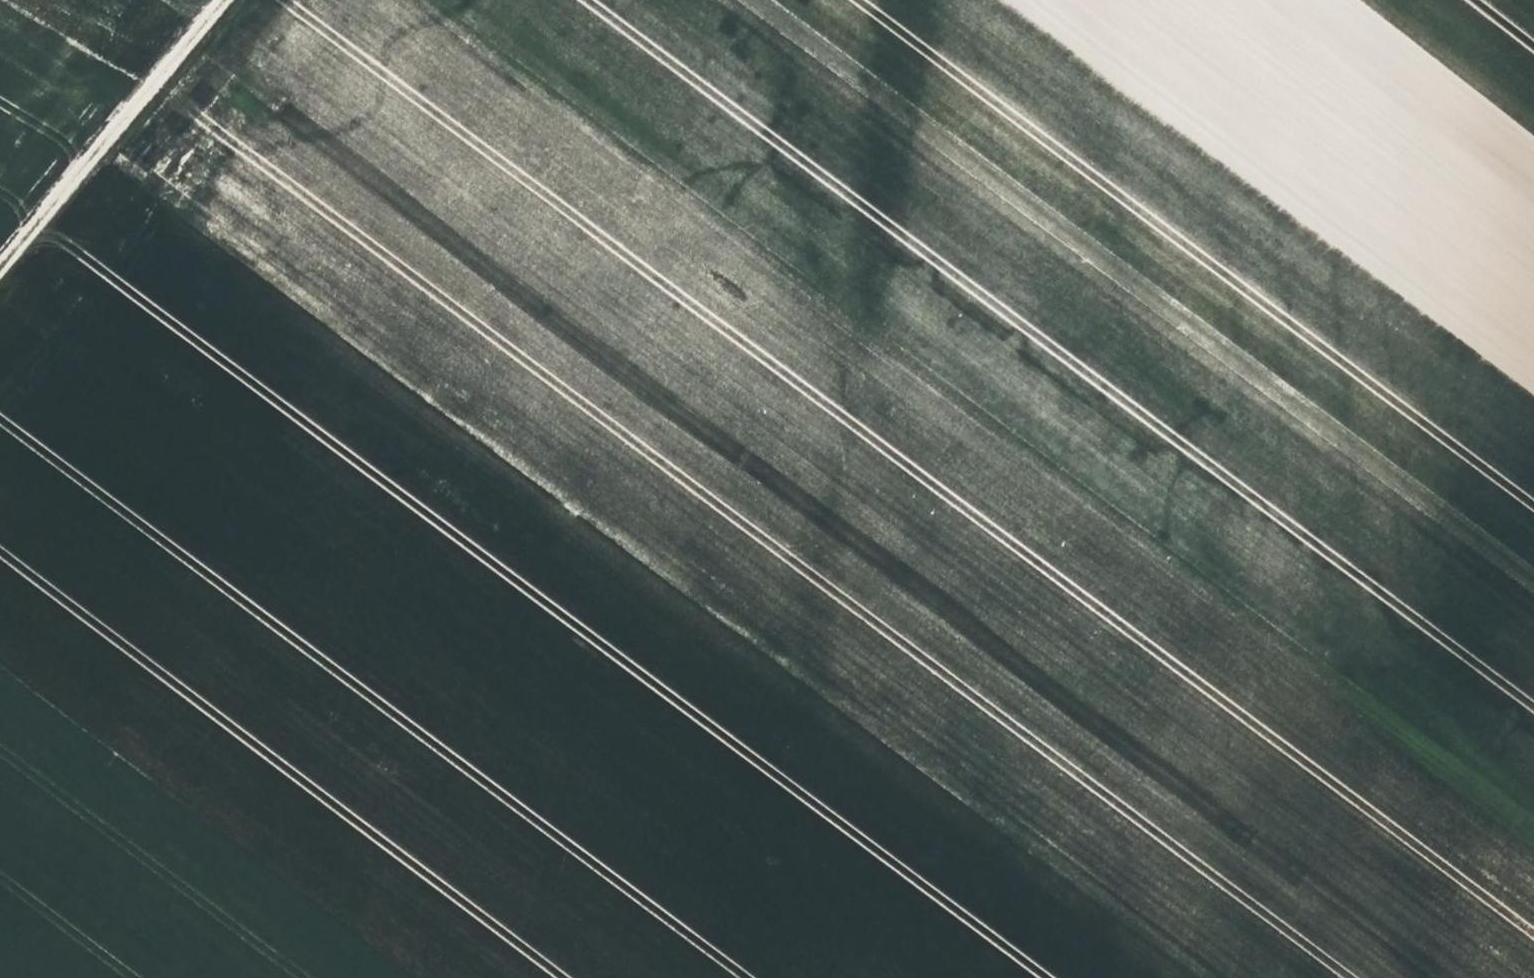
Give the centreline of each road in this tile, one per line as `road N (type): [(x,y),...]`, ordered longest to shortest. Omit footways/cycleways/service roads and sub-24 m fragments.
road 1 (track): [(0,273),(228,0)]

